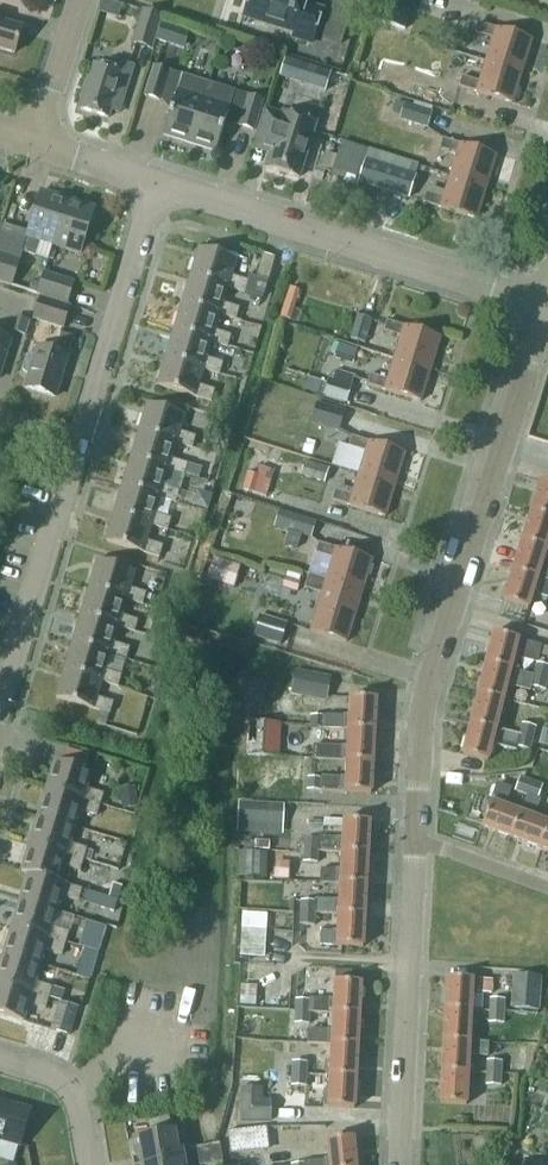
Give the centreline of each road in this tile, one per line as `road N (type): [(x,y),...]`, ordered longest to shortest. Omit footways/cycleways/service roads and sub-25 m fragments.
road 1 (residential): [(418,837),(428,695),(544,310)]
road 2 (residential): [(544,310),(158,185)]
road 3 (residential): [(403,1164),(418,837)]
road 4 (residential): [(78,443),(158,185)]
road 5 (residential): [(0,701),(78,443)]
road 6 (residential): [(89,1164),(80,1104),(58,1075),(0,1057)]
road 7 (residential): [(79,0),(36,142)]
road 8 (residential): [(547,885),(418,837)]
road 9 (residential): [(158,185),(36,142)]

